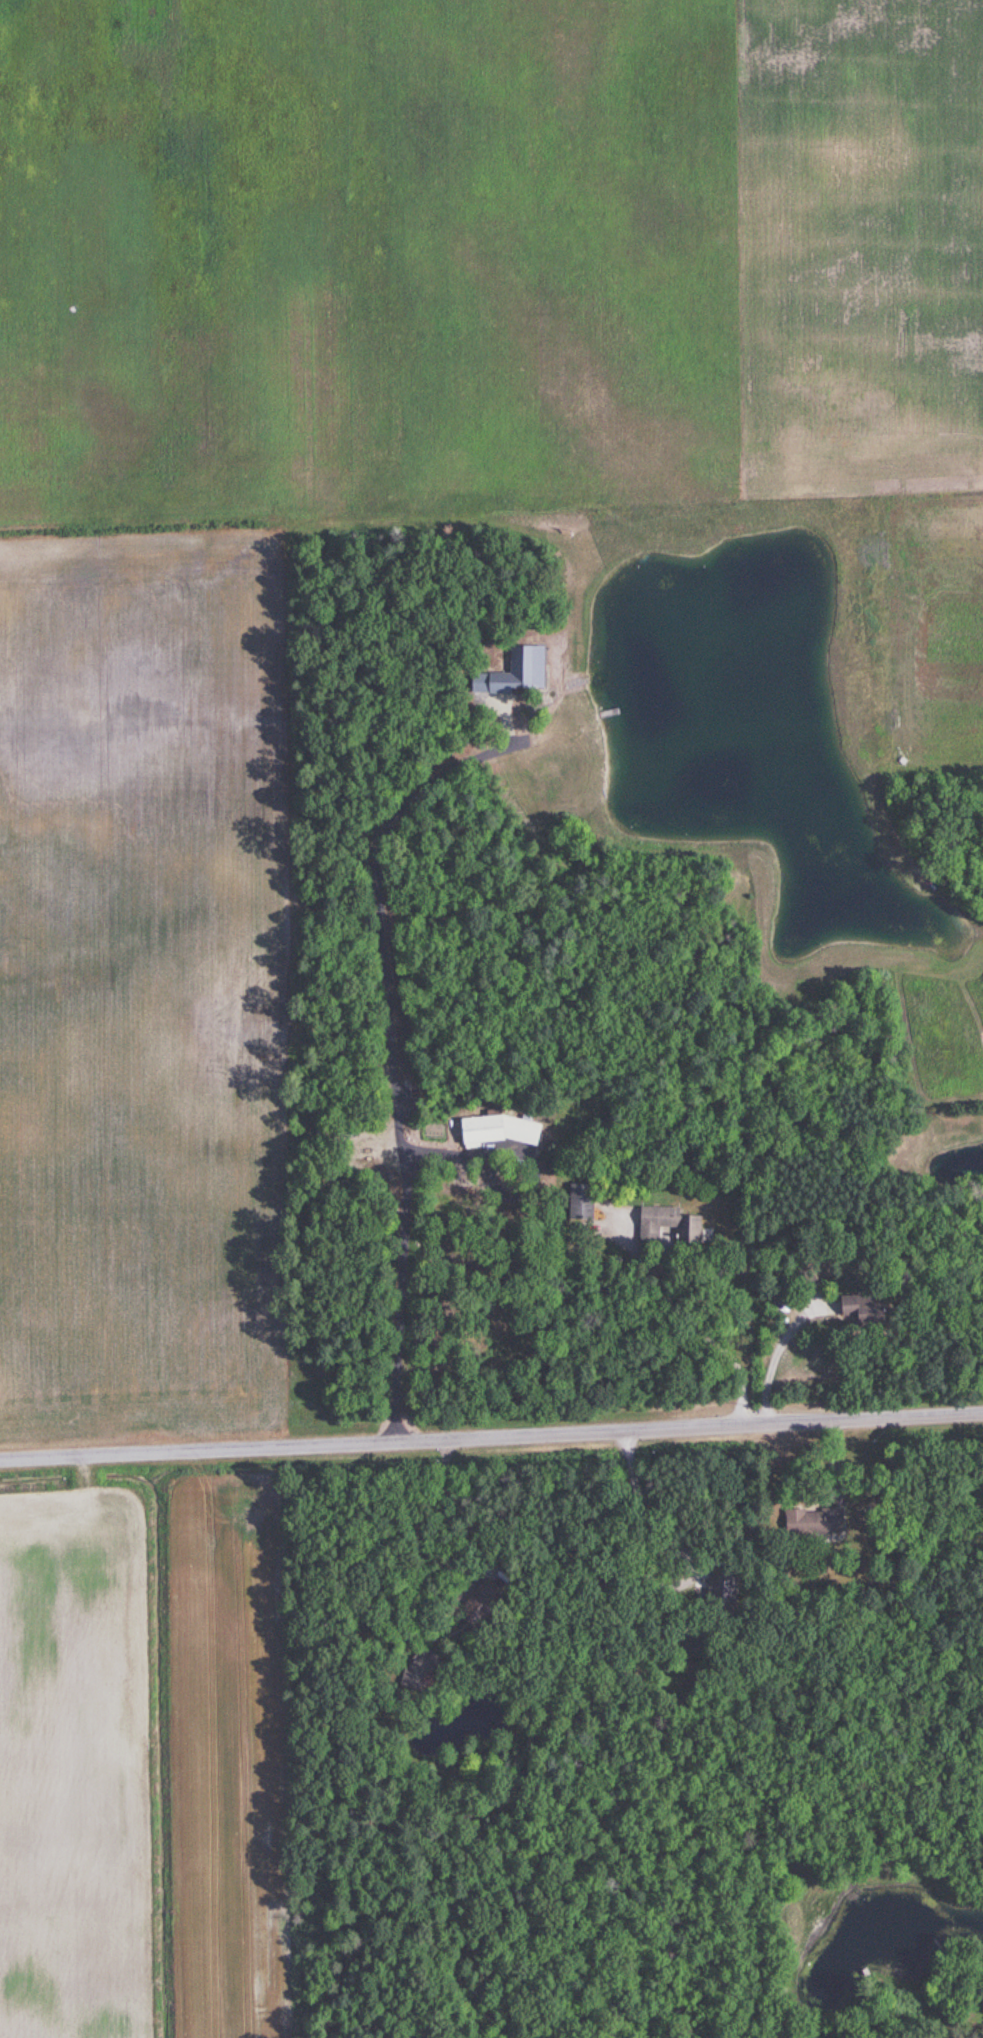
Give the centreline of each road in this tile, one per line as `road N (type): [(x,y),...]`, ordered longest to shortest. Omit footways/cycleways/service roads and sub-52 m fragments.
road 1 (residential): [(0,1462),(982,1414)]

